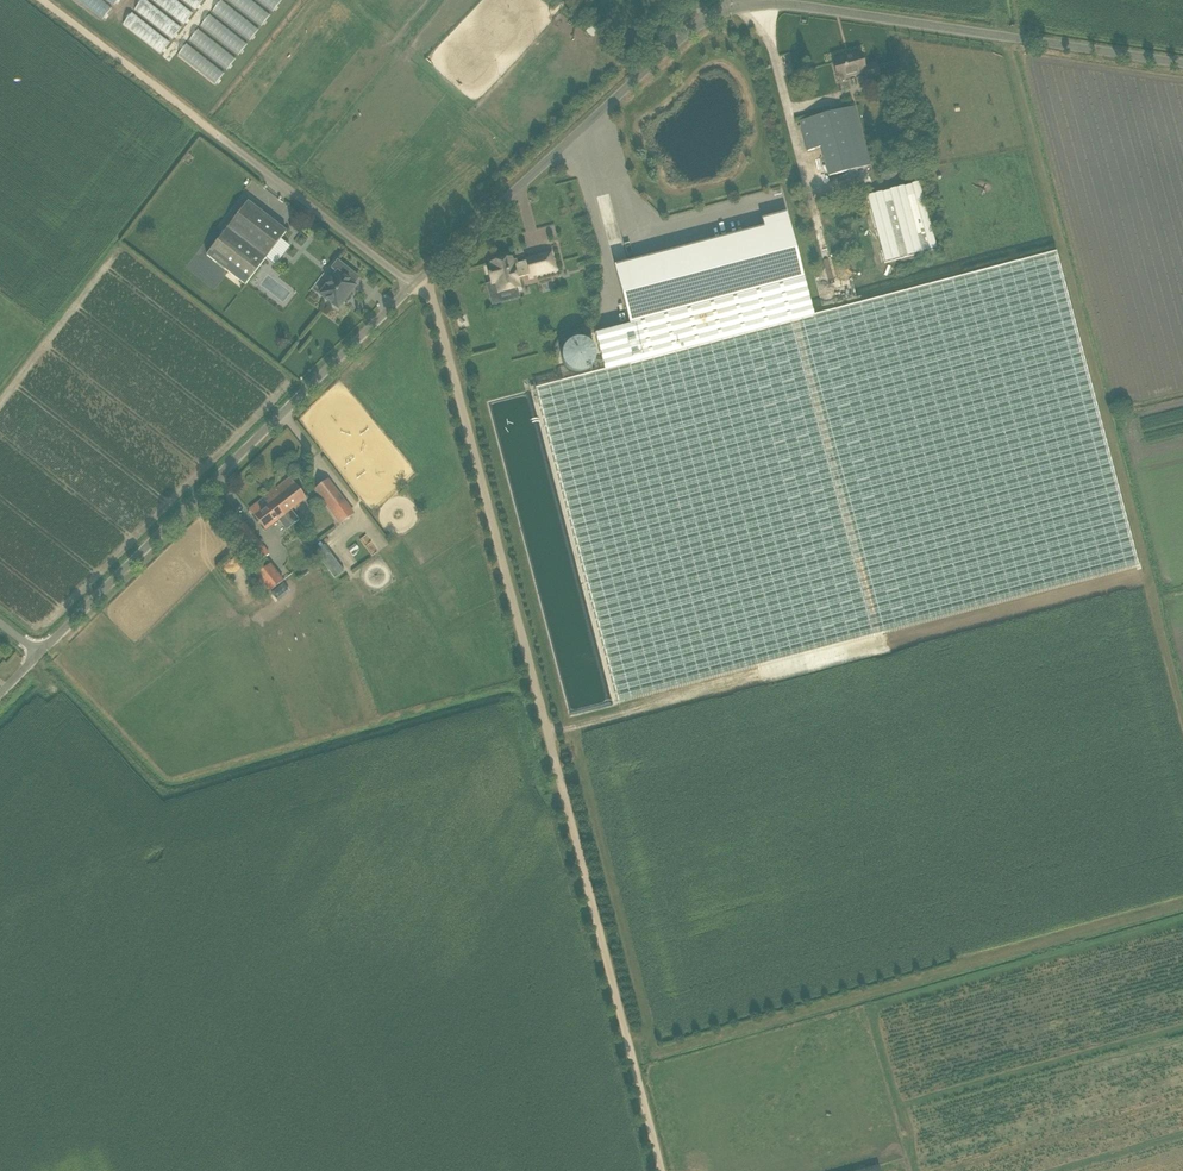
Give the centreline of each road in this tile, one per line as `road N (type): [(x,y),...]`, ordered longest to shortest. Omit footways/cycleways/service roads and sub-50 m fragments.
road 1 (track): [(659,1170),(433,299),(40,0)]
road 2 (unclassified): [(38,655),(684,28),(741,1)]
road 3 (unclassified): [(741,1),(1182,62)]

